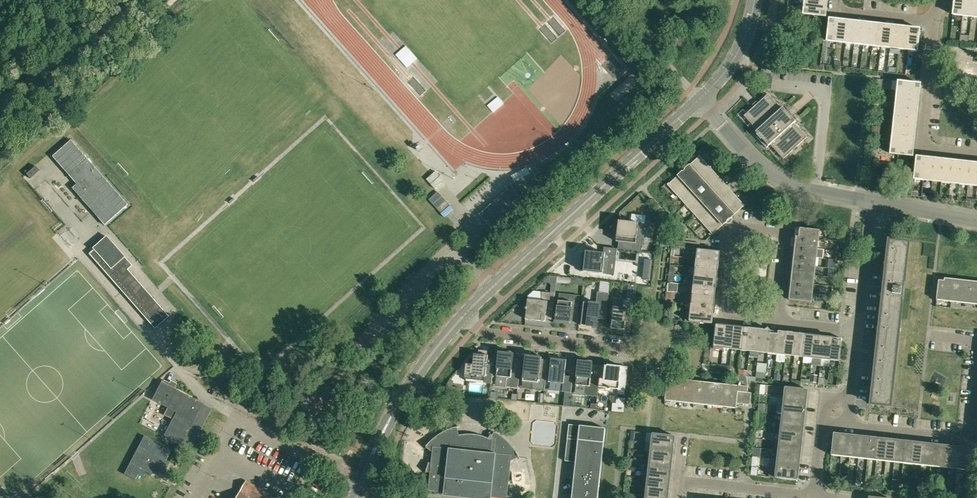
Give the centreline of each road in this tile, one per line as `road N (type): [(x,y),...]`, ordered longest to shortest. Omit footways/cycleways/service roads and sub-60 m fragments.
road 1 (tertiary): [(467,316),(698,101)]
road 2 (residential): [(781,324),(731,317),(723,307),(729,240),(743,228),(783,232),(789,242),(783,306)]
road 3 (track): [(0,140),(169,0)]
road 4 (tertiary): [(357,497),(395,410),(467,316)]
road 5 (residential): [(871,202),(801,189),(767,173),(698,101)]
road 6 (residential): [(848,425),(971,439),(976,380)]
road 7 (residential): [(935,21),(922,149),(976,155)]
road 8 (residential): [(467,316),(496,336),(624,349)]
road 9 (residential): [(679,484),(814,497)]
road 10 (residential): [(698,101),(610,0)]
road 11 (residential): [(871,202),(858,332)]

